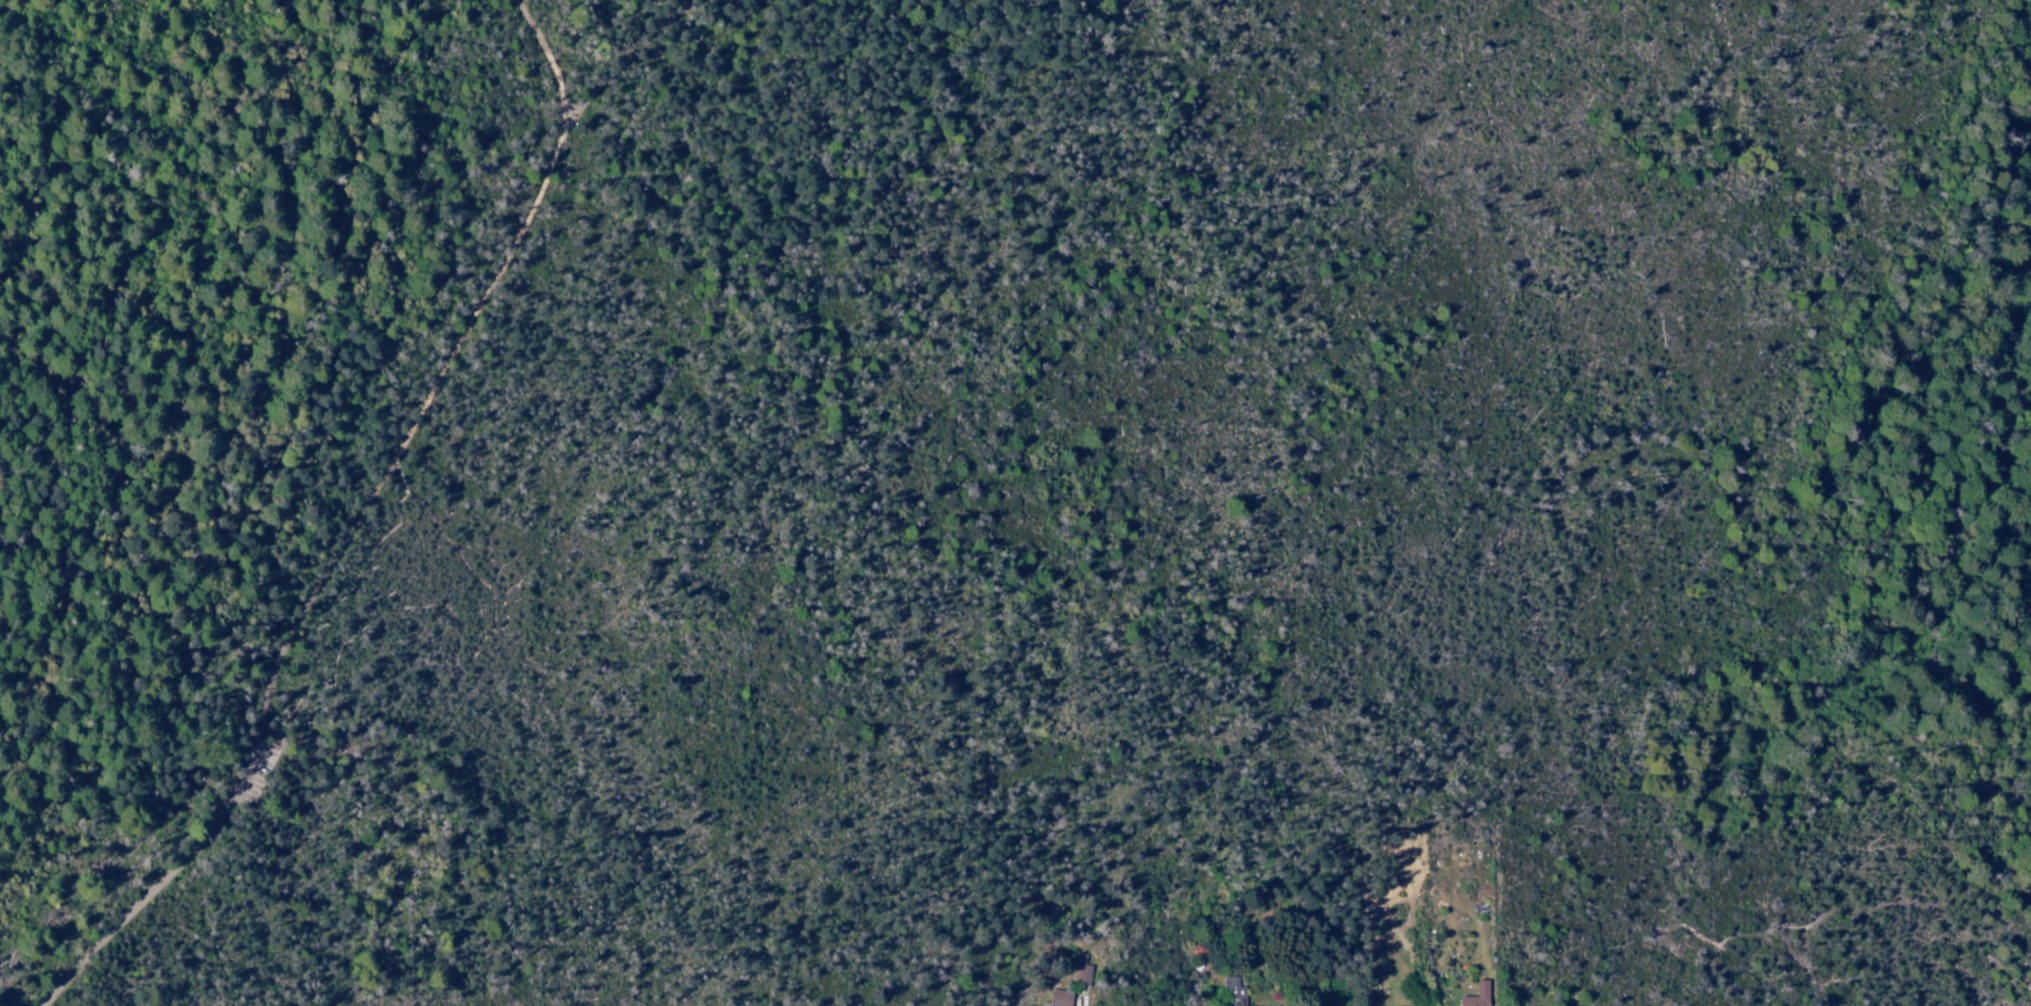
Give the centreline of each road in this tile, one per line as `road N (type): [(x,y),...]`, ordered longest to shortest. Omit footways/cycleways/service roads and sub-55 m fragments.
road 1 (track): [(513,0),(554,76),(562,145),(517,247),(292,638),(276,679),(269,734)]
road 2 (residential): [(269,734),(241,798),(207,842),(49,1005)]

